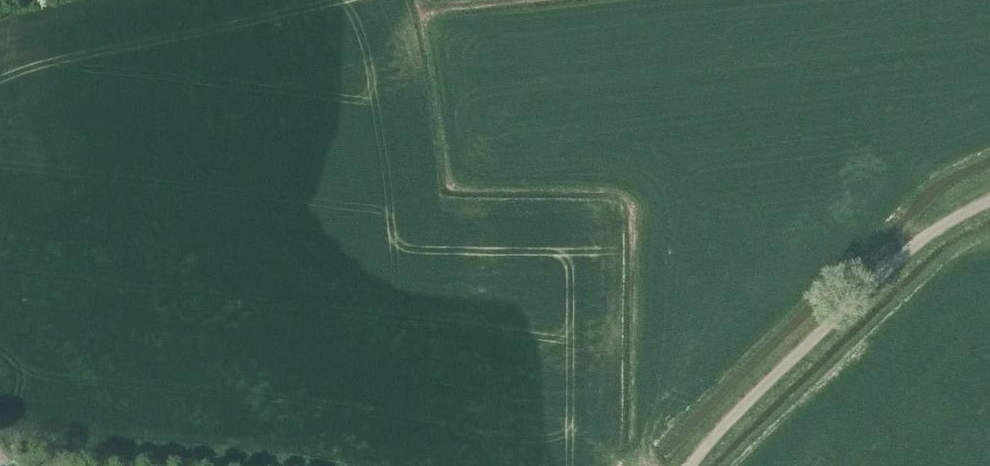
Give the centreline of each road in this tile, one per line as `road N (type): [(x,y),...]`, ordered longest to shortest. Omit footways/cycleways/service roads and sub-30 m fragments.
road 1 (unclassified): [(690,465),(891,265),(989,201)]

